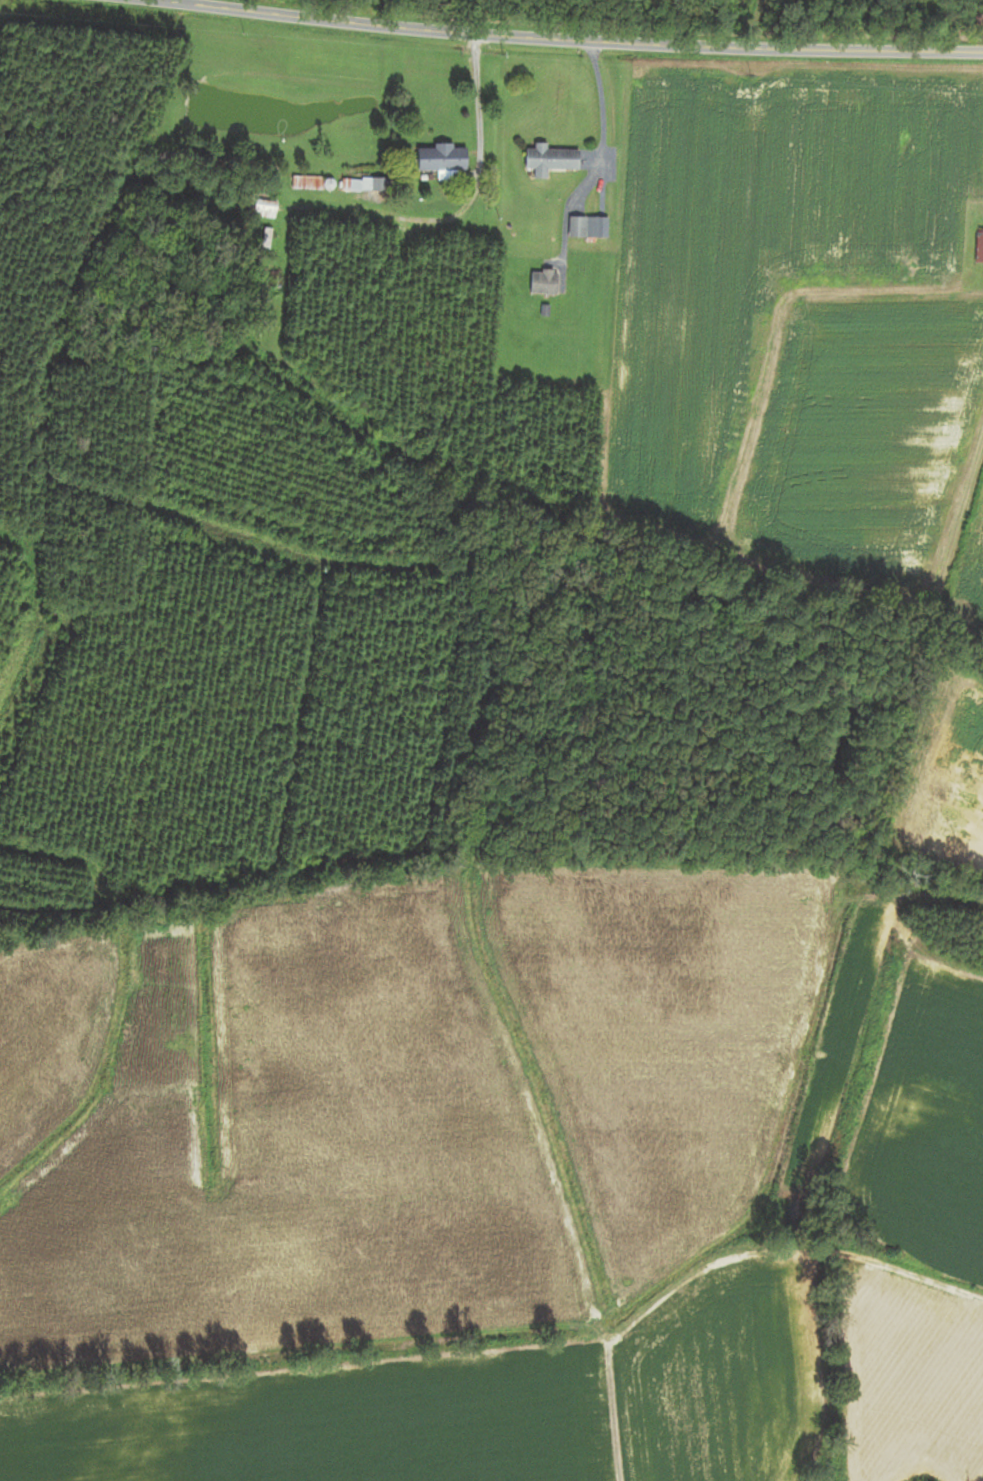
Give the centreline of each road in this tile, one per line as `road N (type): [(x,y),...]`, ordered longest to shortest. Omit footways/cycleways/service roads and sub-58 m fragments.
road 1 (residential): [(150,0),(419,31),(982,54)]

